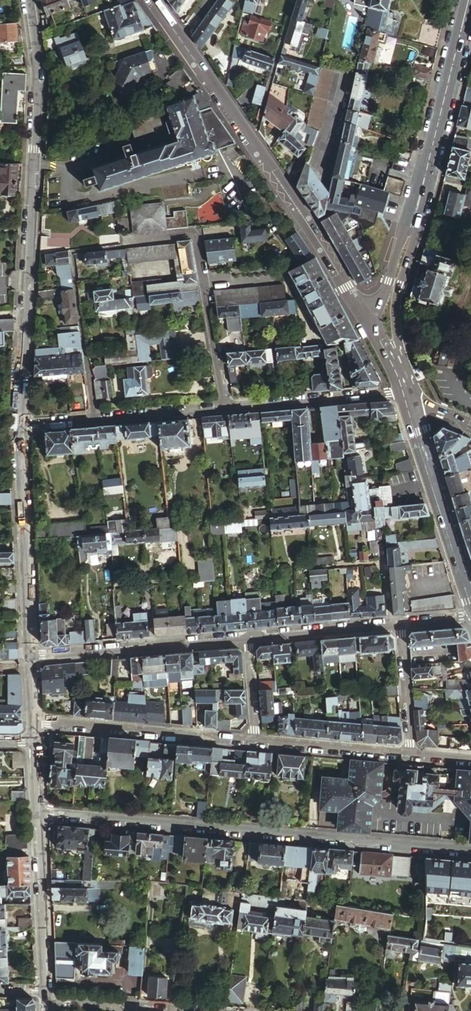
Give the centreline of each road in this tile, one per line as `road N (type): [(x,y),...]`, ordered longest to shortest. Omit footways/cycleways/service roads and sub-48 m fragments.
road 1 (residential): [(37,810),(470,850)]
road 2 (tertiary): [(20,423),(37,84),(29,0)]
road 3 (tertiary): [(153,0),(363,314)]
road 4 (residential): [(130,244),(197,236),(225,406)]
road 5 (tertiary): [(29,658),(20,423)]
road 6 (tertiary): [(413,222),(469,0)]
road 7 (residential): [(29,658),(251,639)]
road 8 (residential): [(254,740),(34,723)]
road 9 (tertiary): [(403,393),(470,600)]
road 10 (tertiary): [(46,989),(37,810)]
road 11 (residential): [(225,406),(403,393)]
road 12 (residential): [(410,754),(254,740)]
road 13 (tertiary): [(395,371),(413,222)]
road 14 (residential): [(194,1010),(47,1002)]
road 15 (residential): [(251,639),(390,626)]
road 16 (residential): [(309,569),(382,563),(390,626)]
road 17 (residential): [(95,417),(225,406)]
road 18 (residential): [(410,754),(400,625)]

